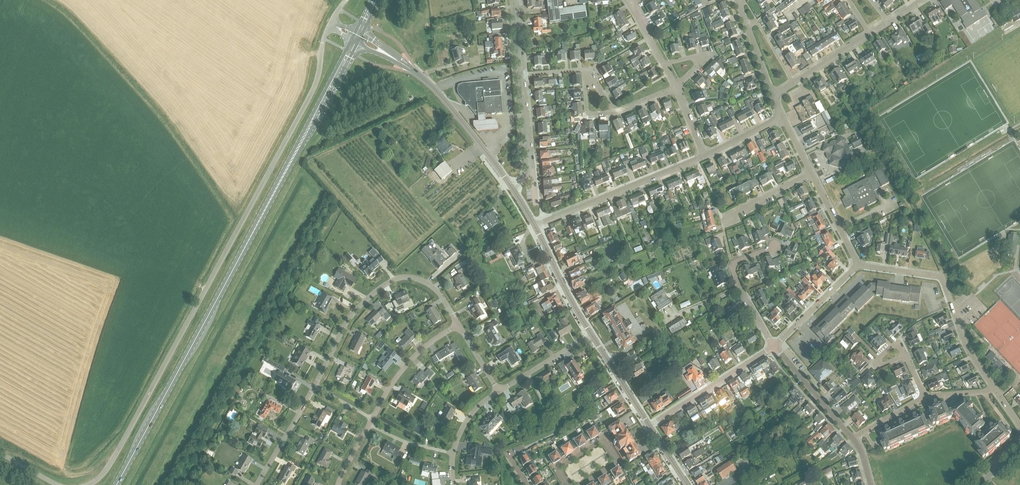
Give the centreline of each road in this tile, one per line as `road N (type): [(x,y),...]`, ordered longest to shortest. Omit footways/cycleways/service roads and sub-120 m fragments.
road 1 (unclassified): [(89,484),(104,475),(313,91),(317,38),(326,18)]
road 2 (primary): [(117,484),(331,86)]
road 3 (residential): [(458,324),(441,293),(402,278),(349,323),(317,388)]
road 4 (residential): [(994,387),(968,346),(942,277),(860,266)]
road 5 (residential): [(535,226),(700,159)]
road 6 (residential): [(813,173),(722,221),(700,159)]
road 7 (residential): [(650,427),(775,346)]
road 8 (secondary): [(512,188),(418,75)]
road 9 (residential): [(775,346),(734,266),(778,248)]
road 10 (residential): [(371,422),(415,357),(458,324)]
road 11 (secondary): [(592,334),(535,226)]
road 12 (residential): [(853,438),(775,346)]
road 13 (residential): [(585,484),(619,464),(604,441),(559,470)]

